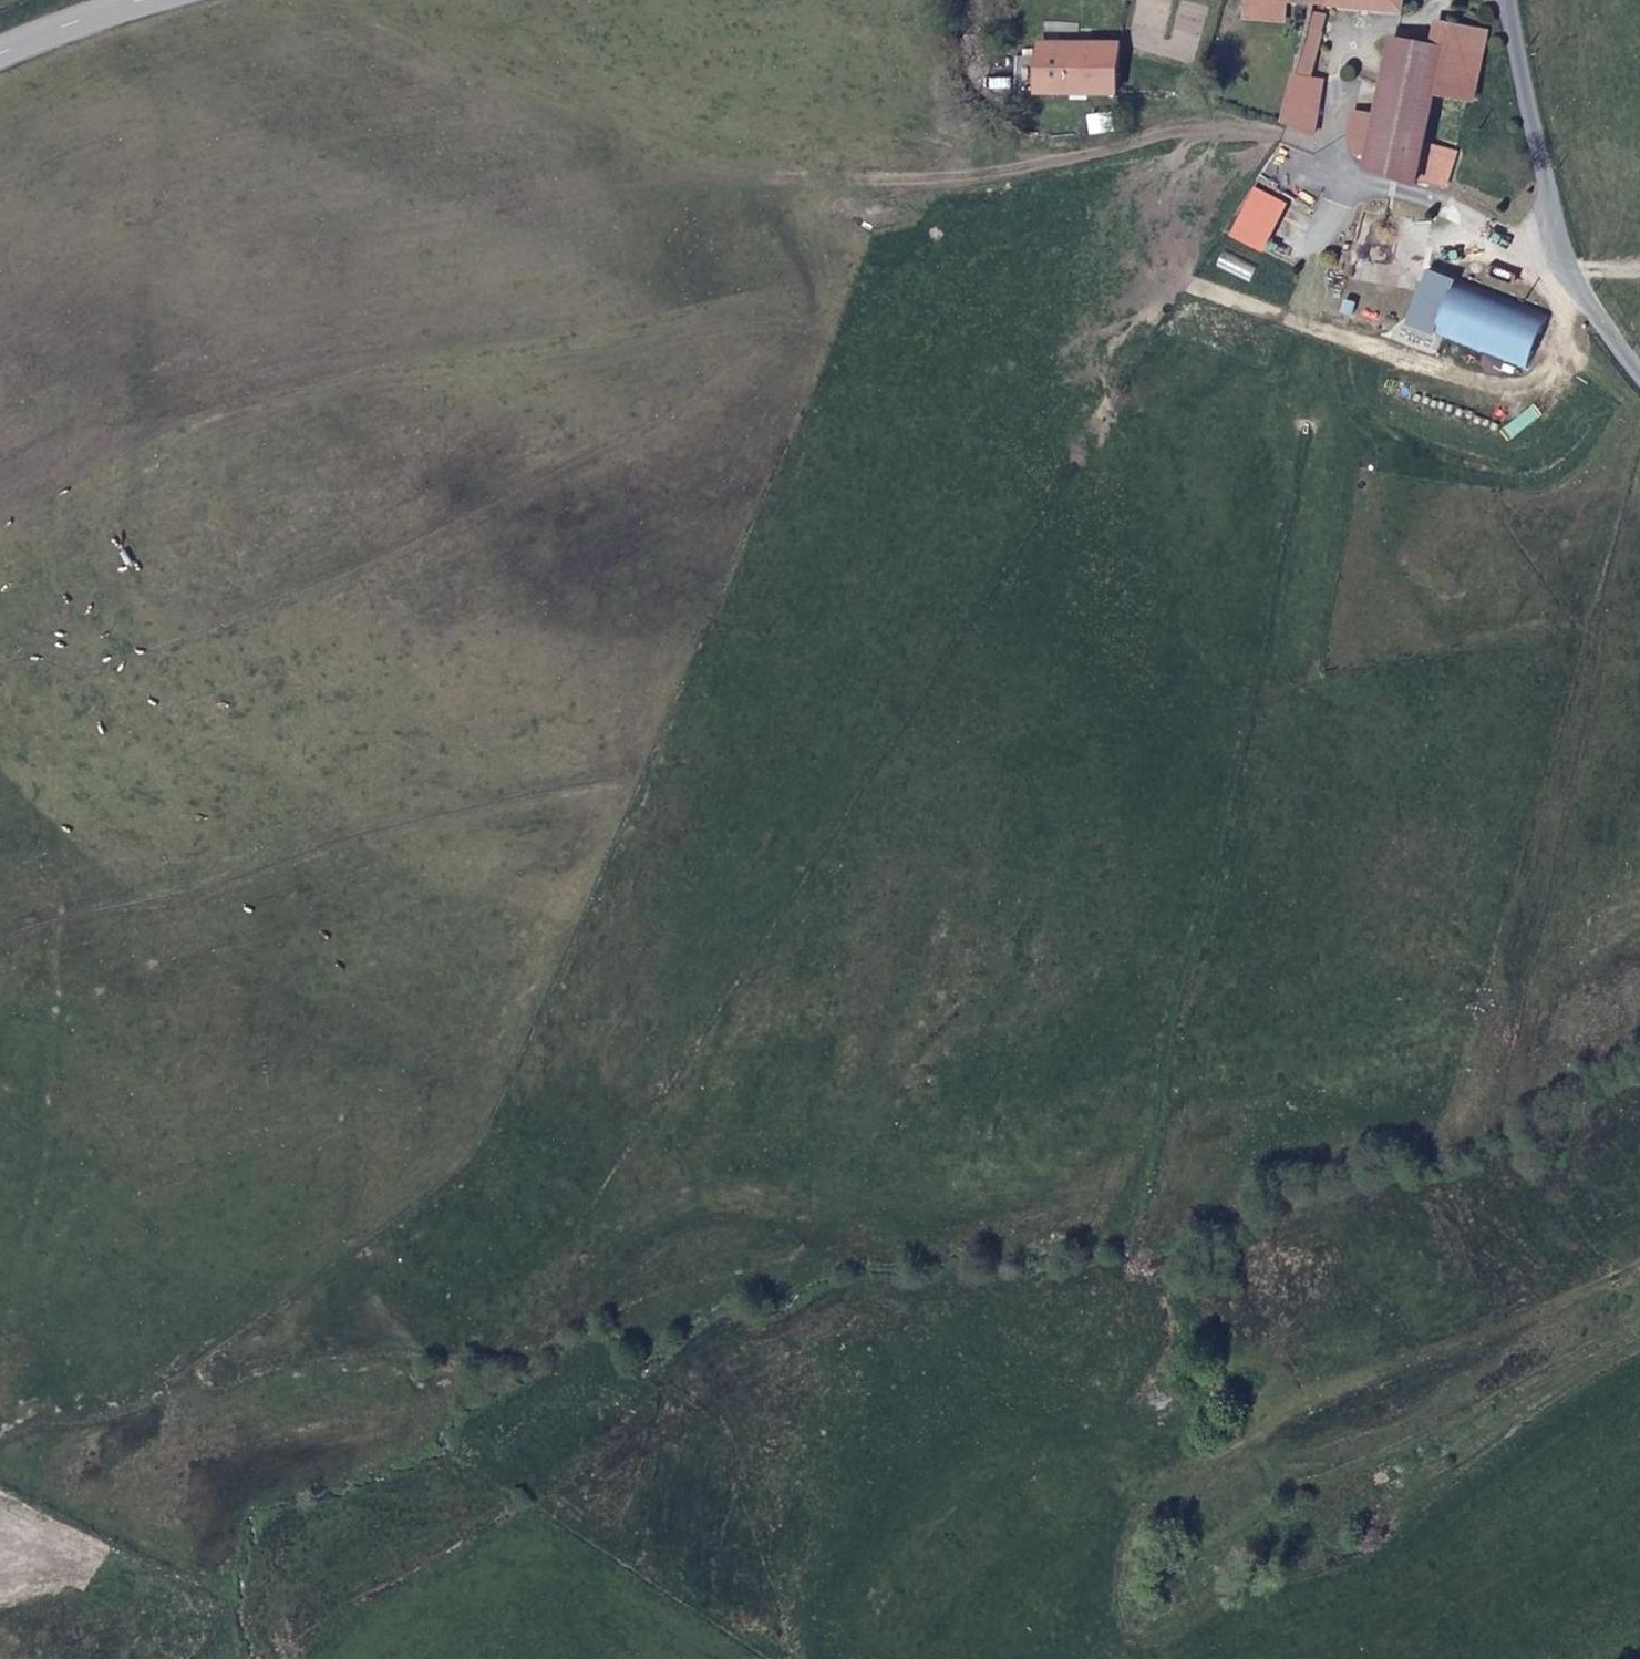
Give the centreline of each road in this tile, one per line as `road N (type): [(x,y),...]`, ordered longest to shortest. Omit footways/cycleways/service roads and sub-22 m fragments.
road 1 (unclassified): [(1508,0),(1516,85),(1567,281),(1639,379)]
road 2 (tertiary): [(0,55),(139,0)]

